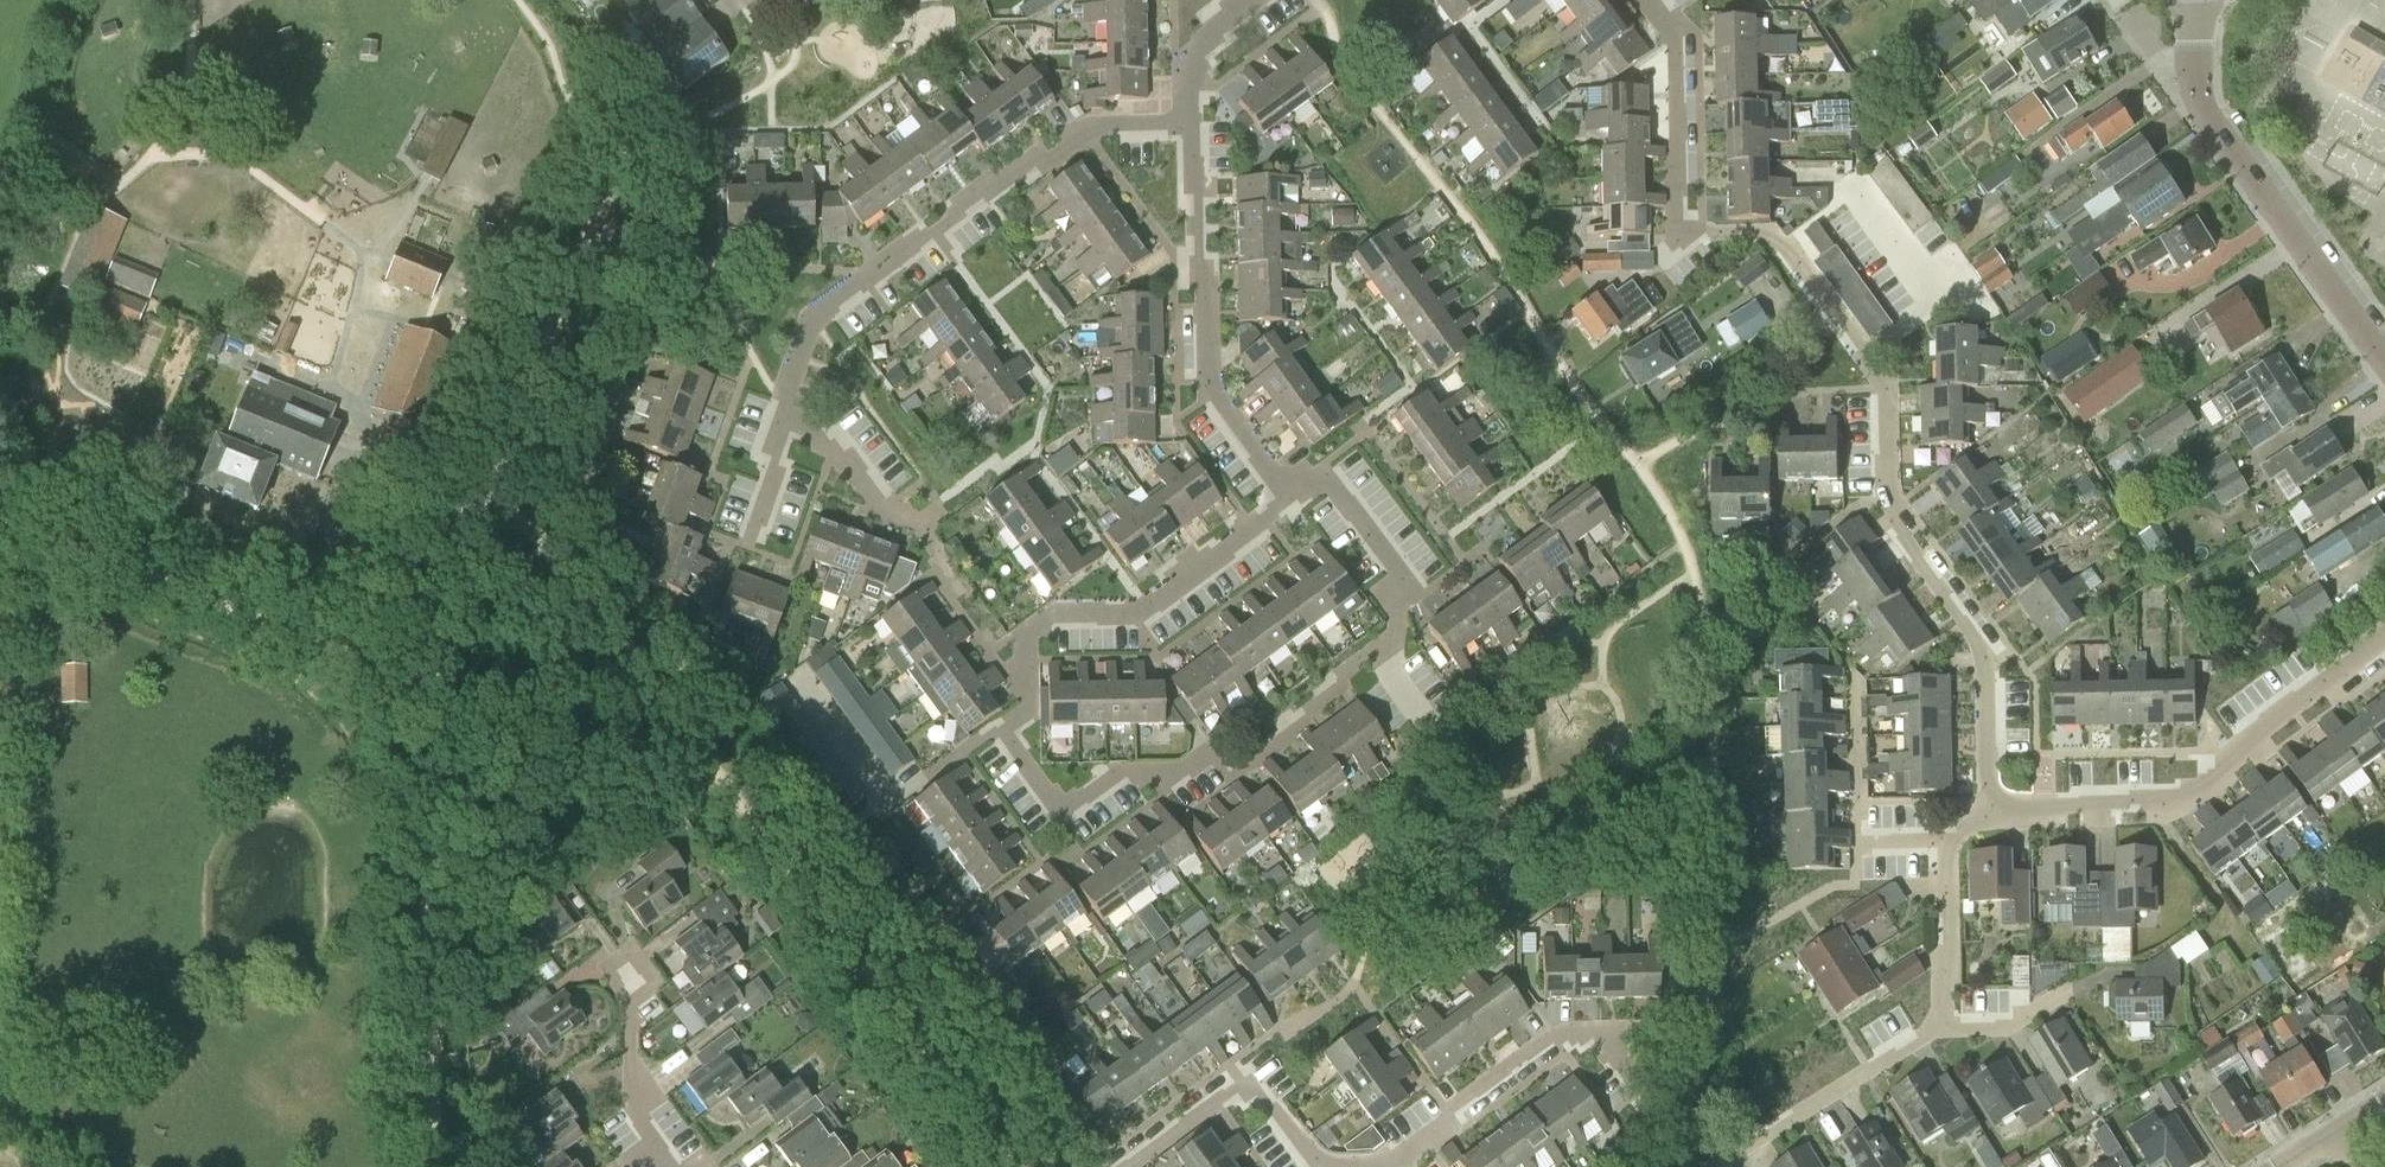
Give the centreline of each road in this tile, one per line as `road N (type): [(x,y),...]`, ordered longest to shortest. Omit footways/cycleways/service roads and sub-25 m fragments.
road 1 (residential): [(1200,766),(1112,773),(1056,812),(1000,730),(1030,711),(1022,633),(1057,611),(1143,608),(1289,500)]
road 2 (residential): [(801,503),(749,485),(790,364),(891,271),(1082,135),(1197,132)]
road 3 (residential): [(1869,356),(1783,237),(1677,239),(1675,29),(1652,0)]
road 4 (residential): [(1991,813),(1985,653),(1890,519),(1889,387),(1869,356)]
road 5 (residential): [(1991,813),(2183,799),(2384,638)]
road 6 (residential): [(2384,360),(2203,110),(2189,0)]
road 7 (residential): [(1289,500),(1207,399),(1197,132)]
road 8 (residential): [(1389,1166),(1556,1037),(1623,1025)]
road 9 (residential): [(1315,1166),(1247,1078),(1126,1166)]
road 10 (residential): [(1950,1025),(1950,839),(1991,813)]
road 11 (residential): [(676,1166),(646,1122),(628,1048),(628,957)]
road 12 (residential): [(1869,356),(1935,307),(1856,199)]
road 13 (residential): [(1289,500),(1323,475),(1419,599)]
road 14 (residential): [(1197,132),(1187,65),(1249,0)]

